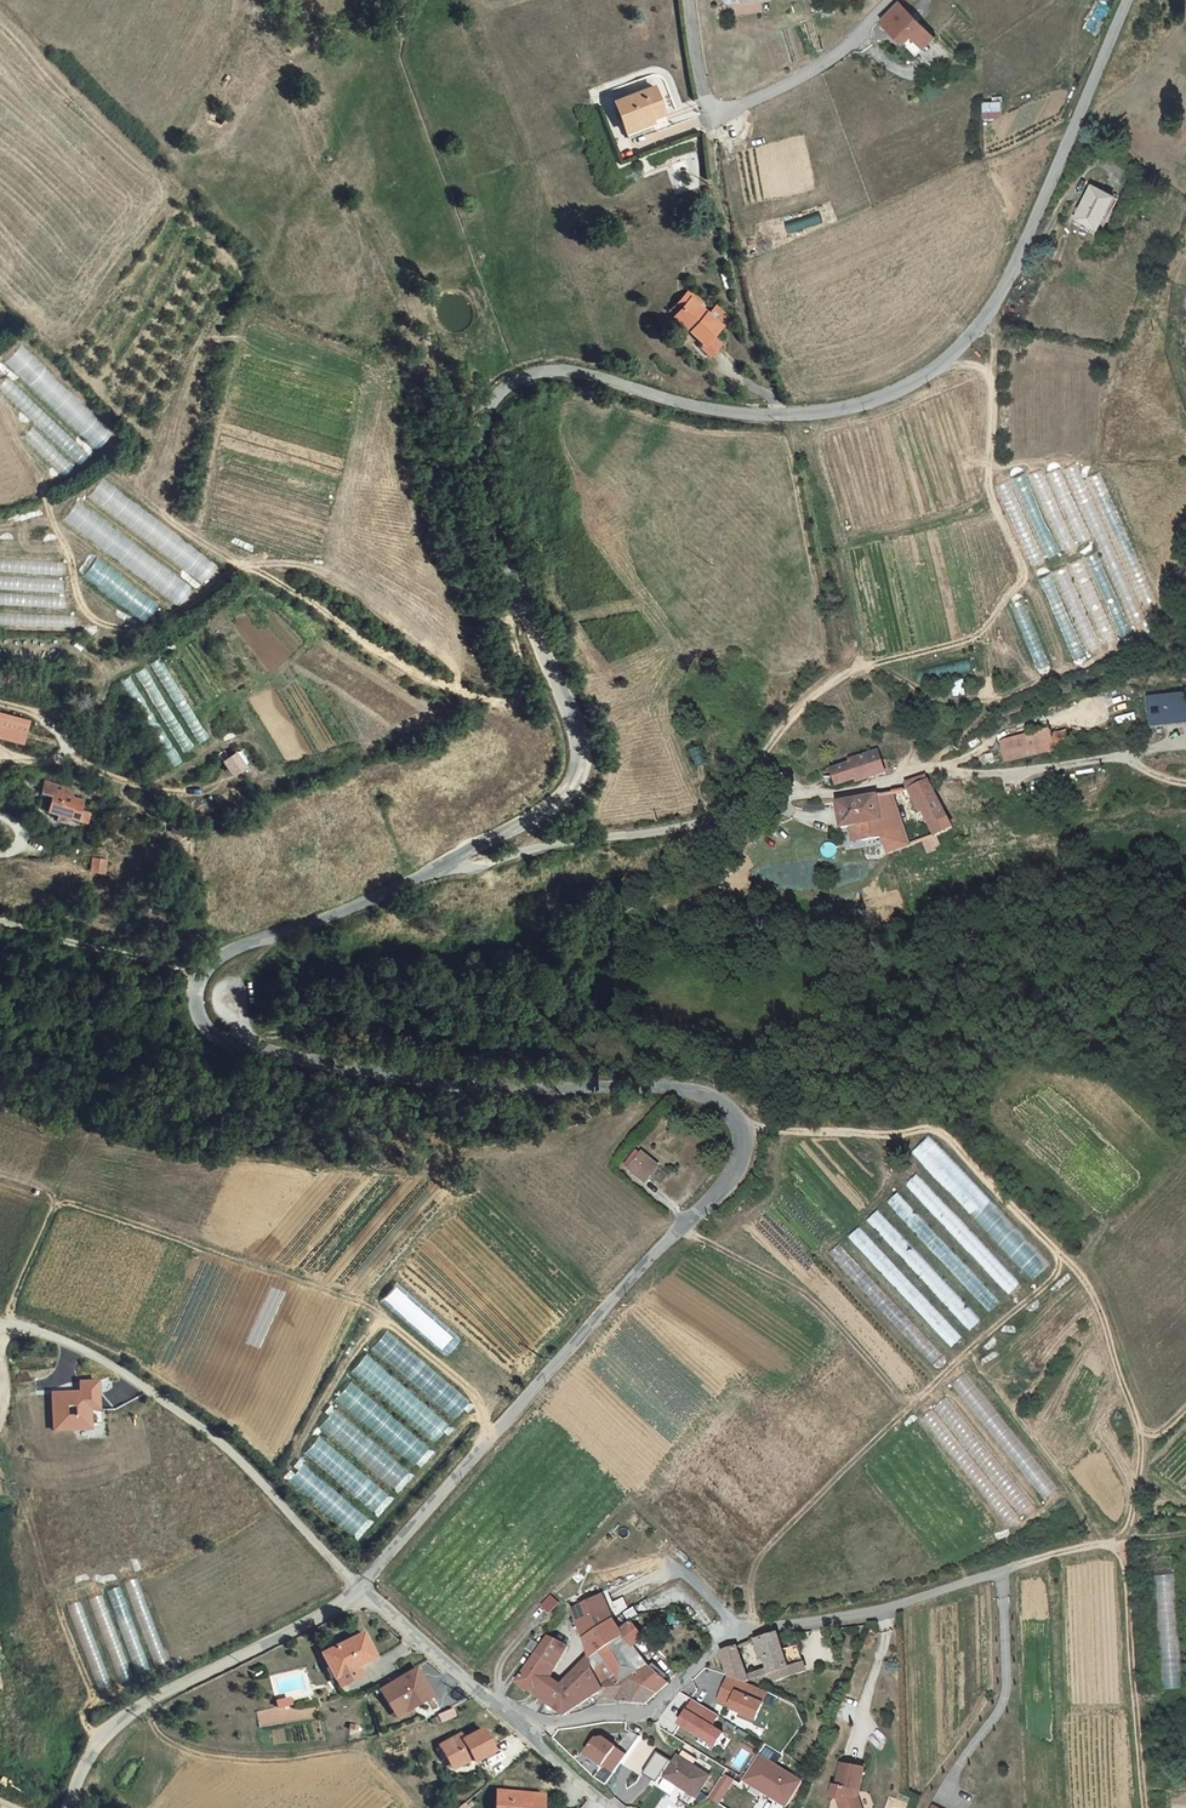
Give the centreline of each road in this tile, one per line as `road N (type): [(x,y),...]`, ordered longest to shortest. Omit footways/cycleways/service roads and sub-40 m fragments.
road 1 (tertiary): [(1127,0),(1015,286),(941,370),(836,416),(734,415),(593,377),(541,376),(496,405),(488,461),(516,578),(585,739),(580,784),(507,840)]
road 2 (tertiary): [(198,987),(194,1012),(209,1036),(249,1051),(428,1085),(668,1087),(726,1106),(746,1134),(741,1164),(708,1212),(364,1590)]
road 3 (track): [(923,767),(913,725),(886,699),(868,660),(981,633),(1026,575),(993,495),(993,382),(974,366),(941,370)]
road 4 (residential): [(525,1732),(612,1707),(657,1711),(770,1631),(890,1614),(1034,1567)]
road 5 (track): [(733,816),(747,770),(787,710),(868,660),(822,477),(786,416)]
road 6 (unclassified): [(364,1590),(237,1457),(168,1403),(63,1342),(0,1324)]
road 7 (residential): [(923,767),(775,812),(507,840)]
road 8 (tertiary): [(364,1590),(143,1707),(88,1762),(74,1807)]
road 9 (tertiary): [(507,840),(235,951),(198,987)]
road 10 (track): [(923,767),(1022,773),(1126,759),(1185,783)]
road 11 (residential): [(712,118),(842,52),(894,0)]
road 12 (unclassified): [(364,1590),(525,1732)]
road 13 (unclassified): [(198,987),(173,970),(0,922)]
road 14 (unclassified): [(0,756),(63,753),(62,736),(8,708)]
road 15 (unclassified): [(689,0),(712,118)]

